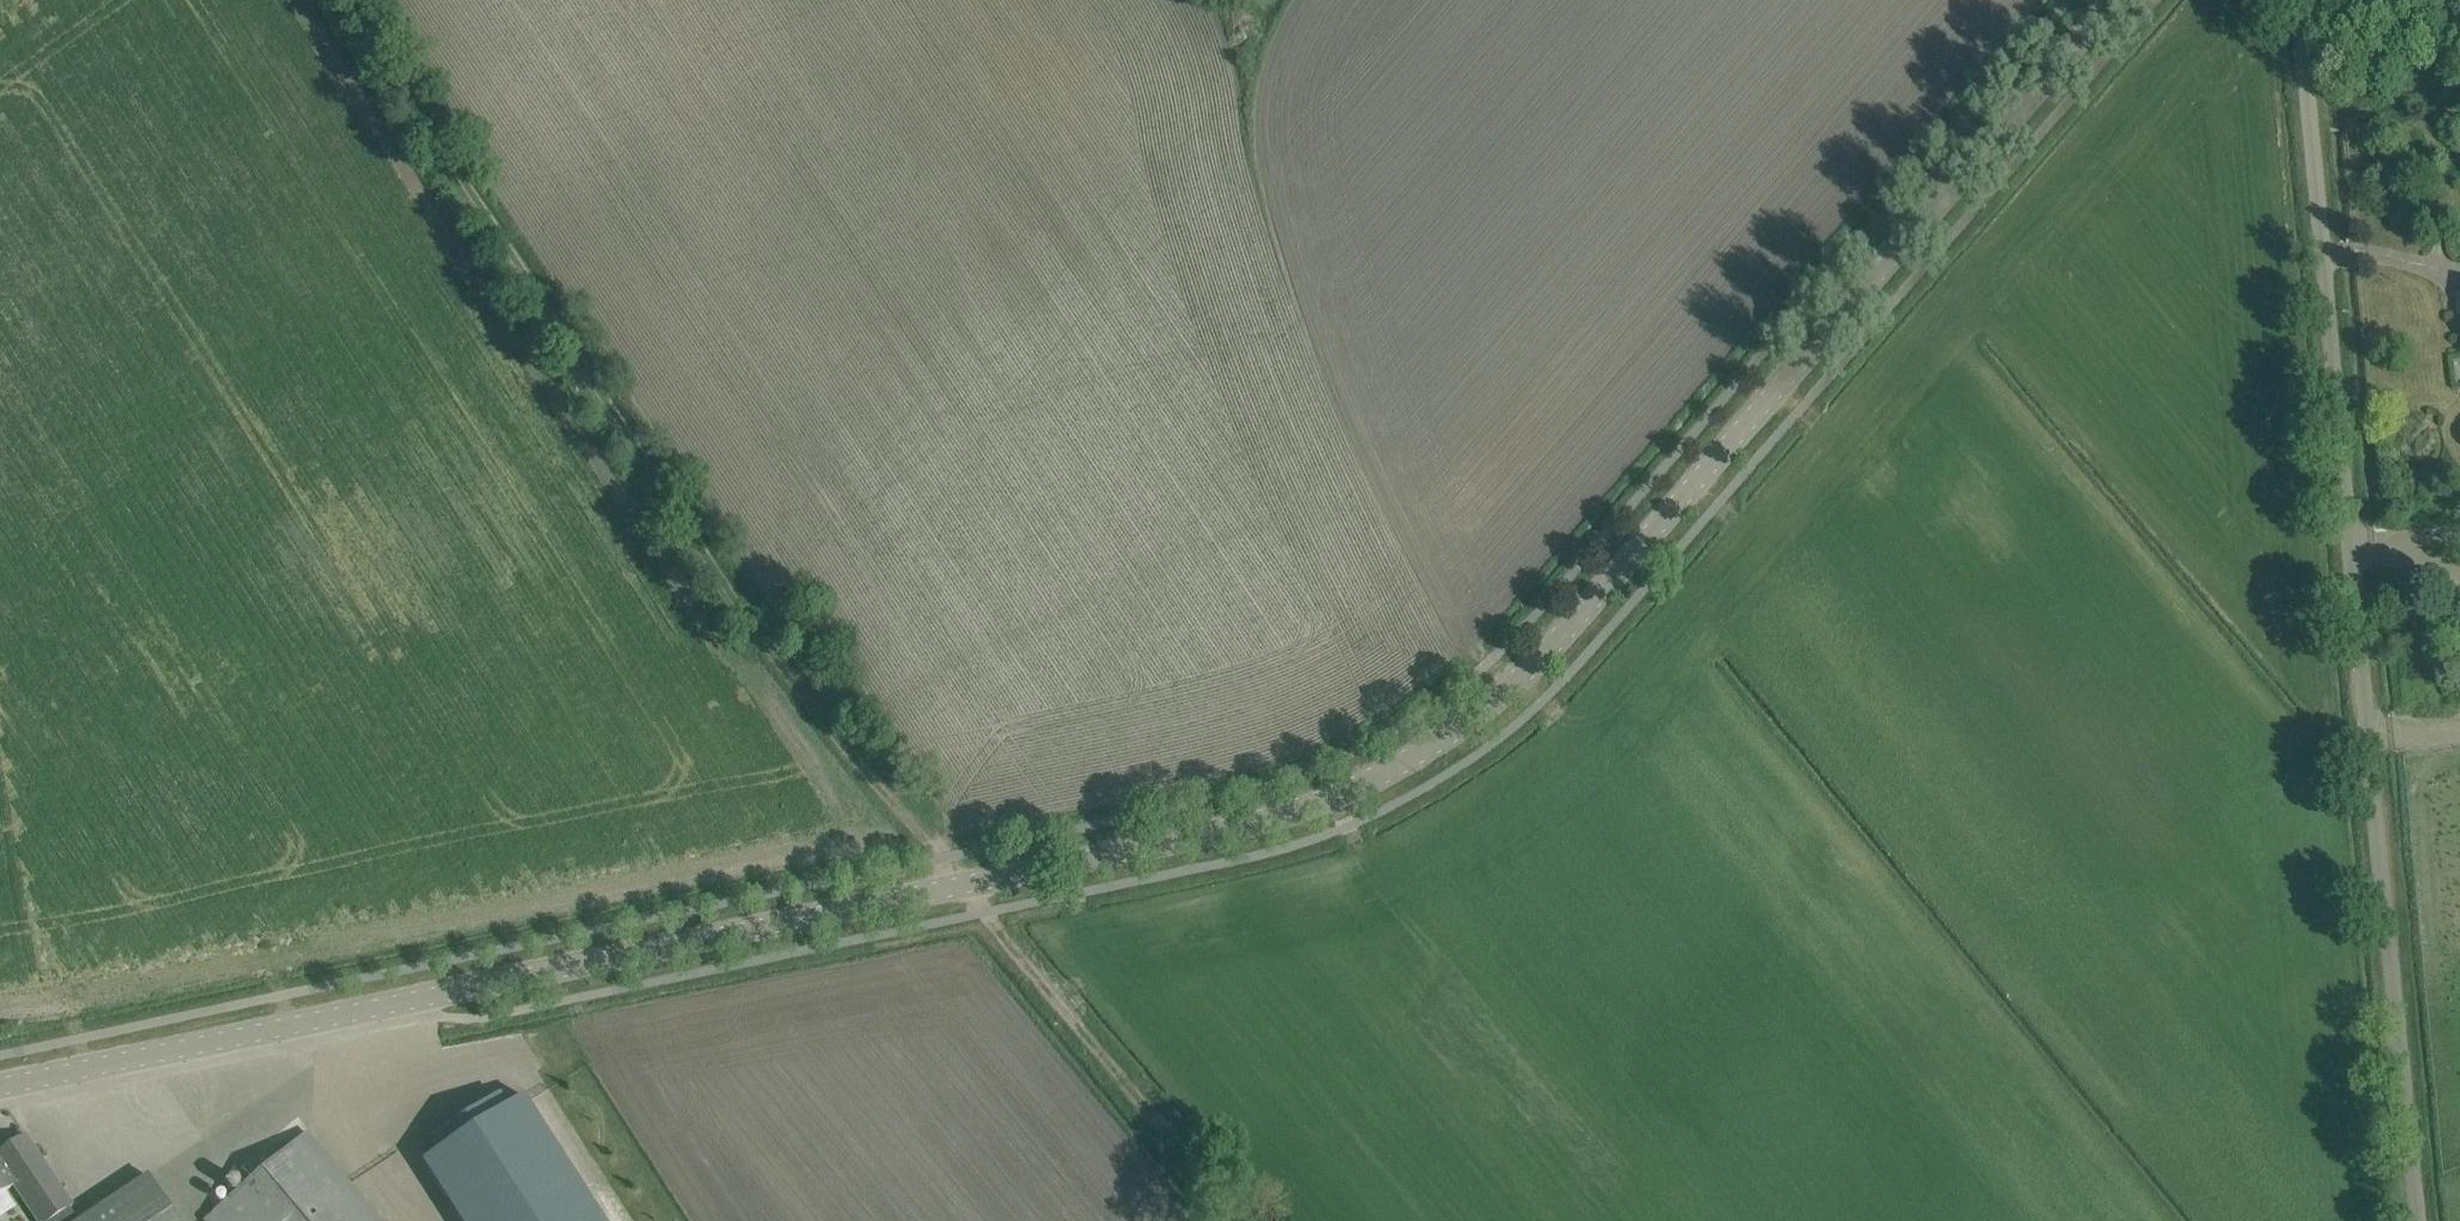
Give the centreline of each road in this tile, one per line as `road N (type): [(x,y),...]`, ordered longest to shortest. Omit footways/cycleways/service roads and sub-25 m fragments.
road 1 (unclassified): [(0,1087),(963,885),(1278,814),(1361,786),(1486,708),(1536,661),(2112,0)]
road 2 (track): [(332,0),(710,575),(1241,1220)]
road 3 (unclassified): [(2418,1220),(2295,0)]

